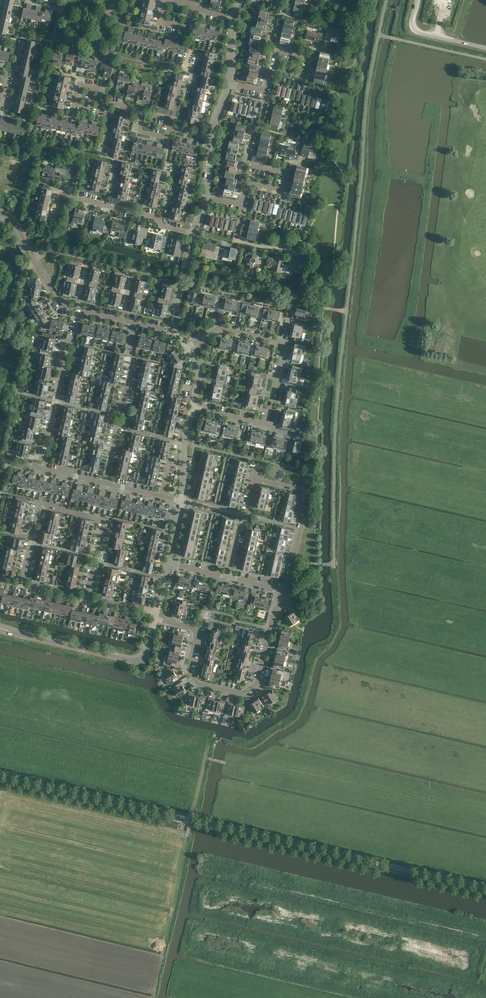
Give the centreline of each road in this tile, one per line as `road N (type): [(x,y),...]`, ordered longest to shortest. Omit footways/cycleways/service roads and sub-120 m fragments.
road 1 (unclassified): [(485,890),(0,777)]
road 2 (residential): [(155,619),(196,629),(190,660),(199,684),(243,693),(261,680),(274,612),(287,591)]
road 3 (residential): [(21,586),(40,504),(106,521),(86,600)]
road 4 (residential): [(266,425),(283,343),(227,326),(189,347)]
road 5 (track): [(153,997),(191,821)]
road 6 (residential): [(106,483),(133,368),(136,322)]
road 7 (residential): [(35,466),(66,346),(83,312)]
road 8 (unclassified): [(27,636),(141,661),(155,619)]
road 9 (residential): [(287,591),(306,494),(255,478)]
road 10 (residential): [(161,223),(62,195),(54,225)]
road 11 (residential): [(76,309),(58,300),(0,212)]

